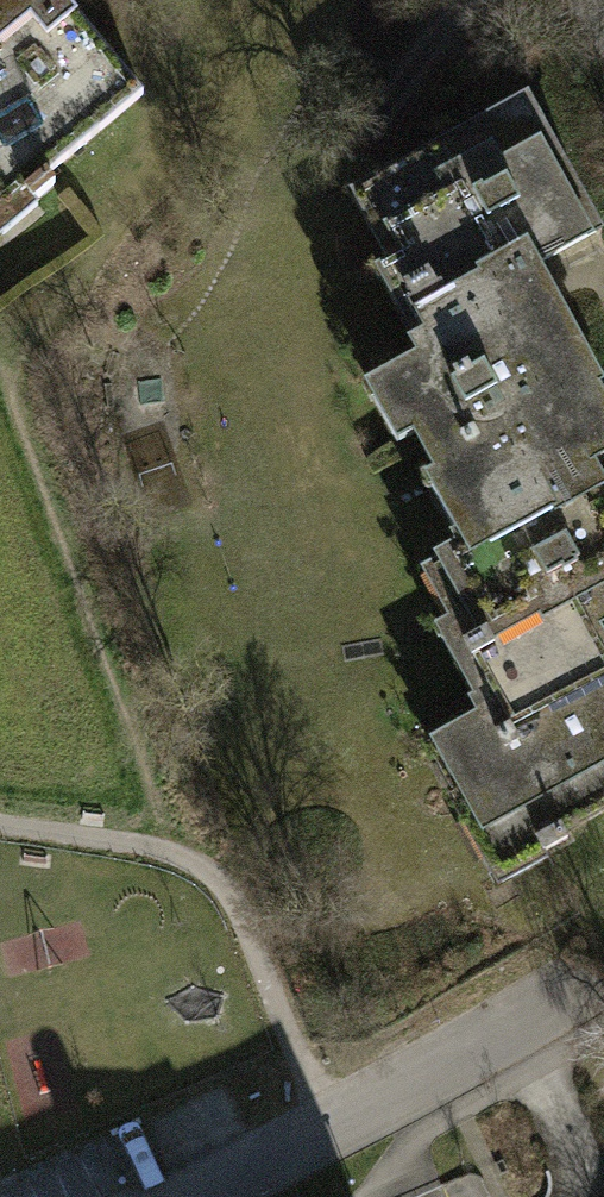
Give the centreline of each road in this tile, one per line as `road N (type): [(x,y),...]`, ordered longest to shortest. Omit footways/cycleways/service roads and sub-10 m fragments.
road 1 (track): [(0,837),(184,865),(221,889),(326,1141)]
road 2 (residential): [(194,1196),(326,1141),(562,1000)]

